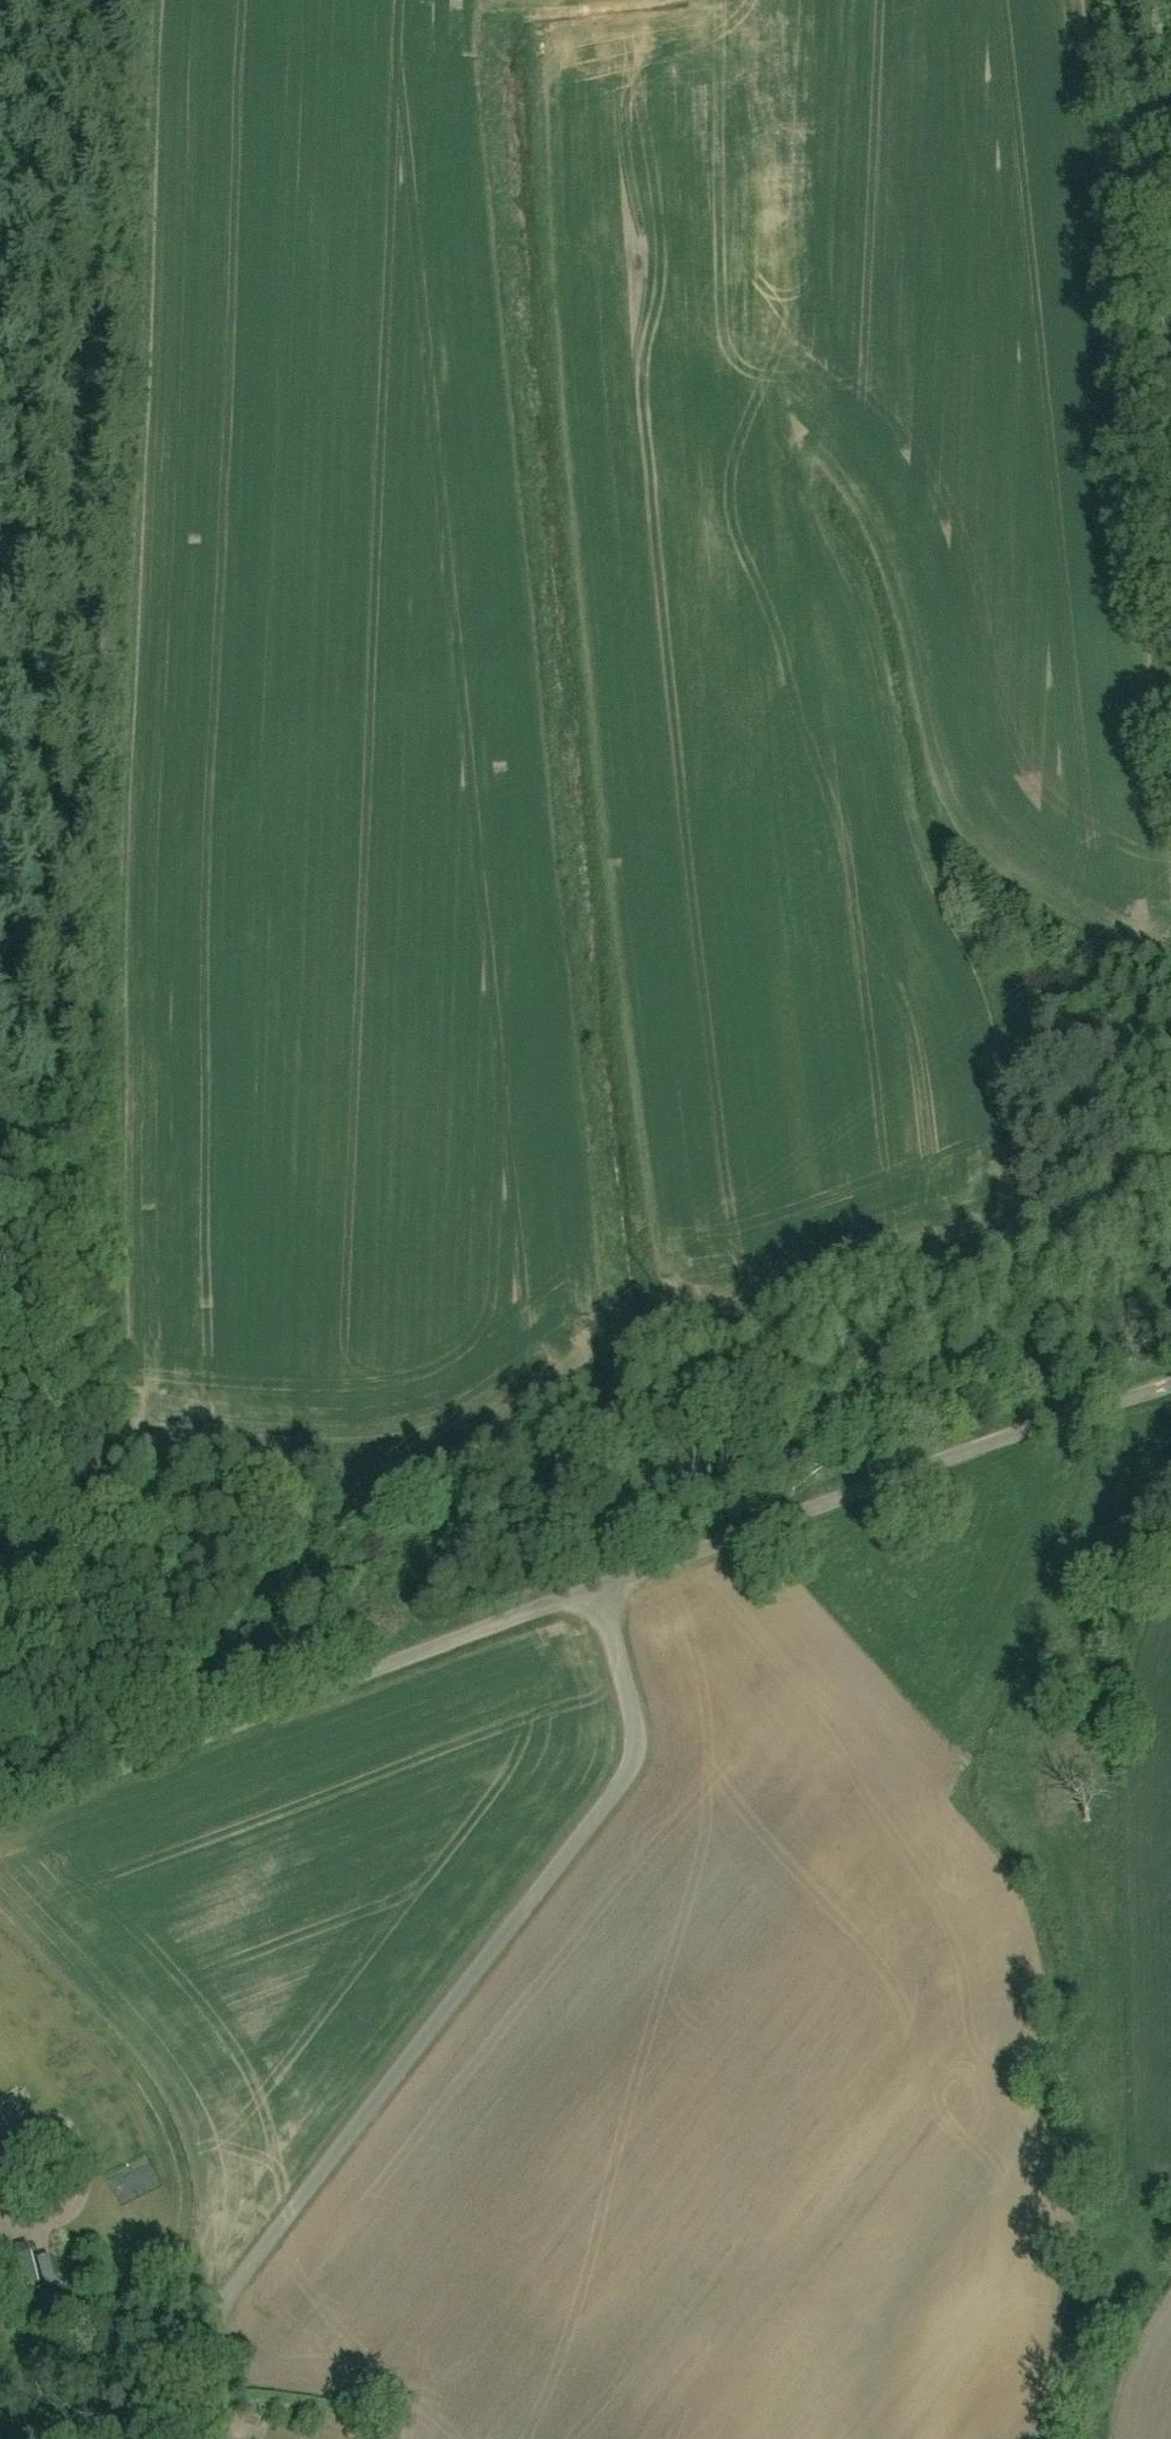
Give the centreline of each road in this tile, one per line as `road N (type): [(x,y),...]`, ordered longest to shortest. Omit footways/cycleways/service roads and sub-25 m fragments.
road 1 (unclassified): [(1170,1383),(0,1815)]
road 2 (residential): [(0,2055),(51,2133),(220,2346),(217,2438)]

